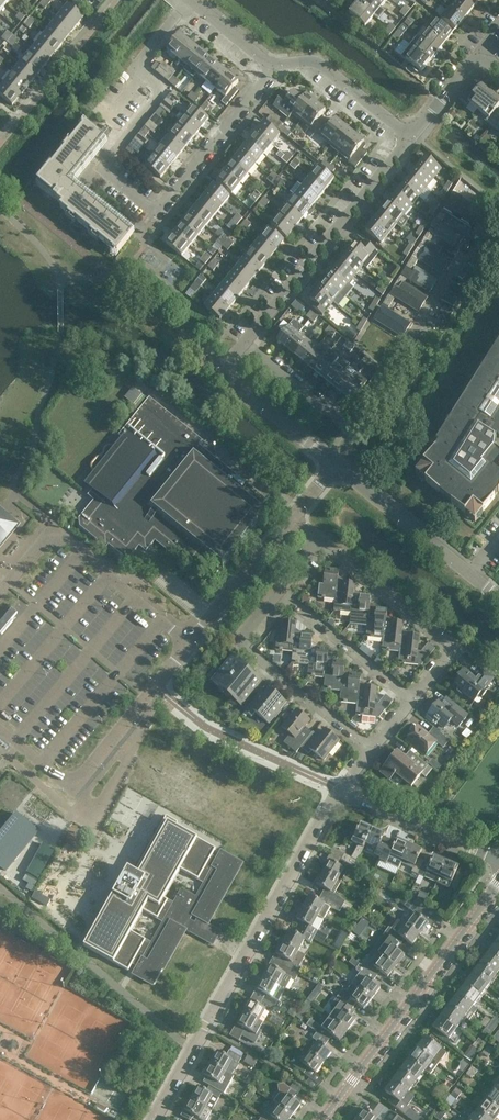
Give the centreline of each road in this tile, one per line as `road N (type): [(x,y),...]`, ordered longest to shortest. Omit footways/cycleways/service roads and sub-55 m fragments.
road 1 (residential): [(270,66),(157,210),(112,179),(109,165),(157,102),(142,66),(191,3)]
road 2 (residential): [(343,791),(154,1119)]
road 3 (tertiary): [(323,1119),(498,886)]
road 4 (residential): [(246,342),(407,144)]
road 5 (residential): [(354,432),(486,228)]
road 6 (residential): [(414,703),(451,658),(450,647),(320,545)]
road 7 (residential): [(498,596),(335,462)]
road 8 (residential): [(335,462),(233,385),(230,360),(246,342)]
road 9 (residential): [(414,703),(280,593)]
road 10 (residential): [(373,752),(240,642)]
road 11 (residential): [(498,863),(343,791)]
road 12 (residential): [(407,144),(320,71),(295,62),(270,66)]
road 13 (residential): [(240,642),(212,619),(292,521)]
road 14 (residential): [(246,342),(354,432)]

